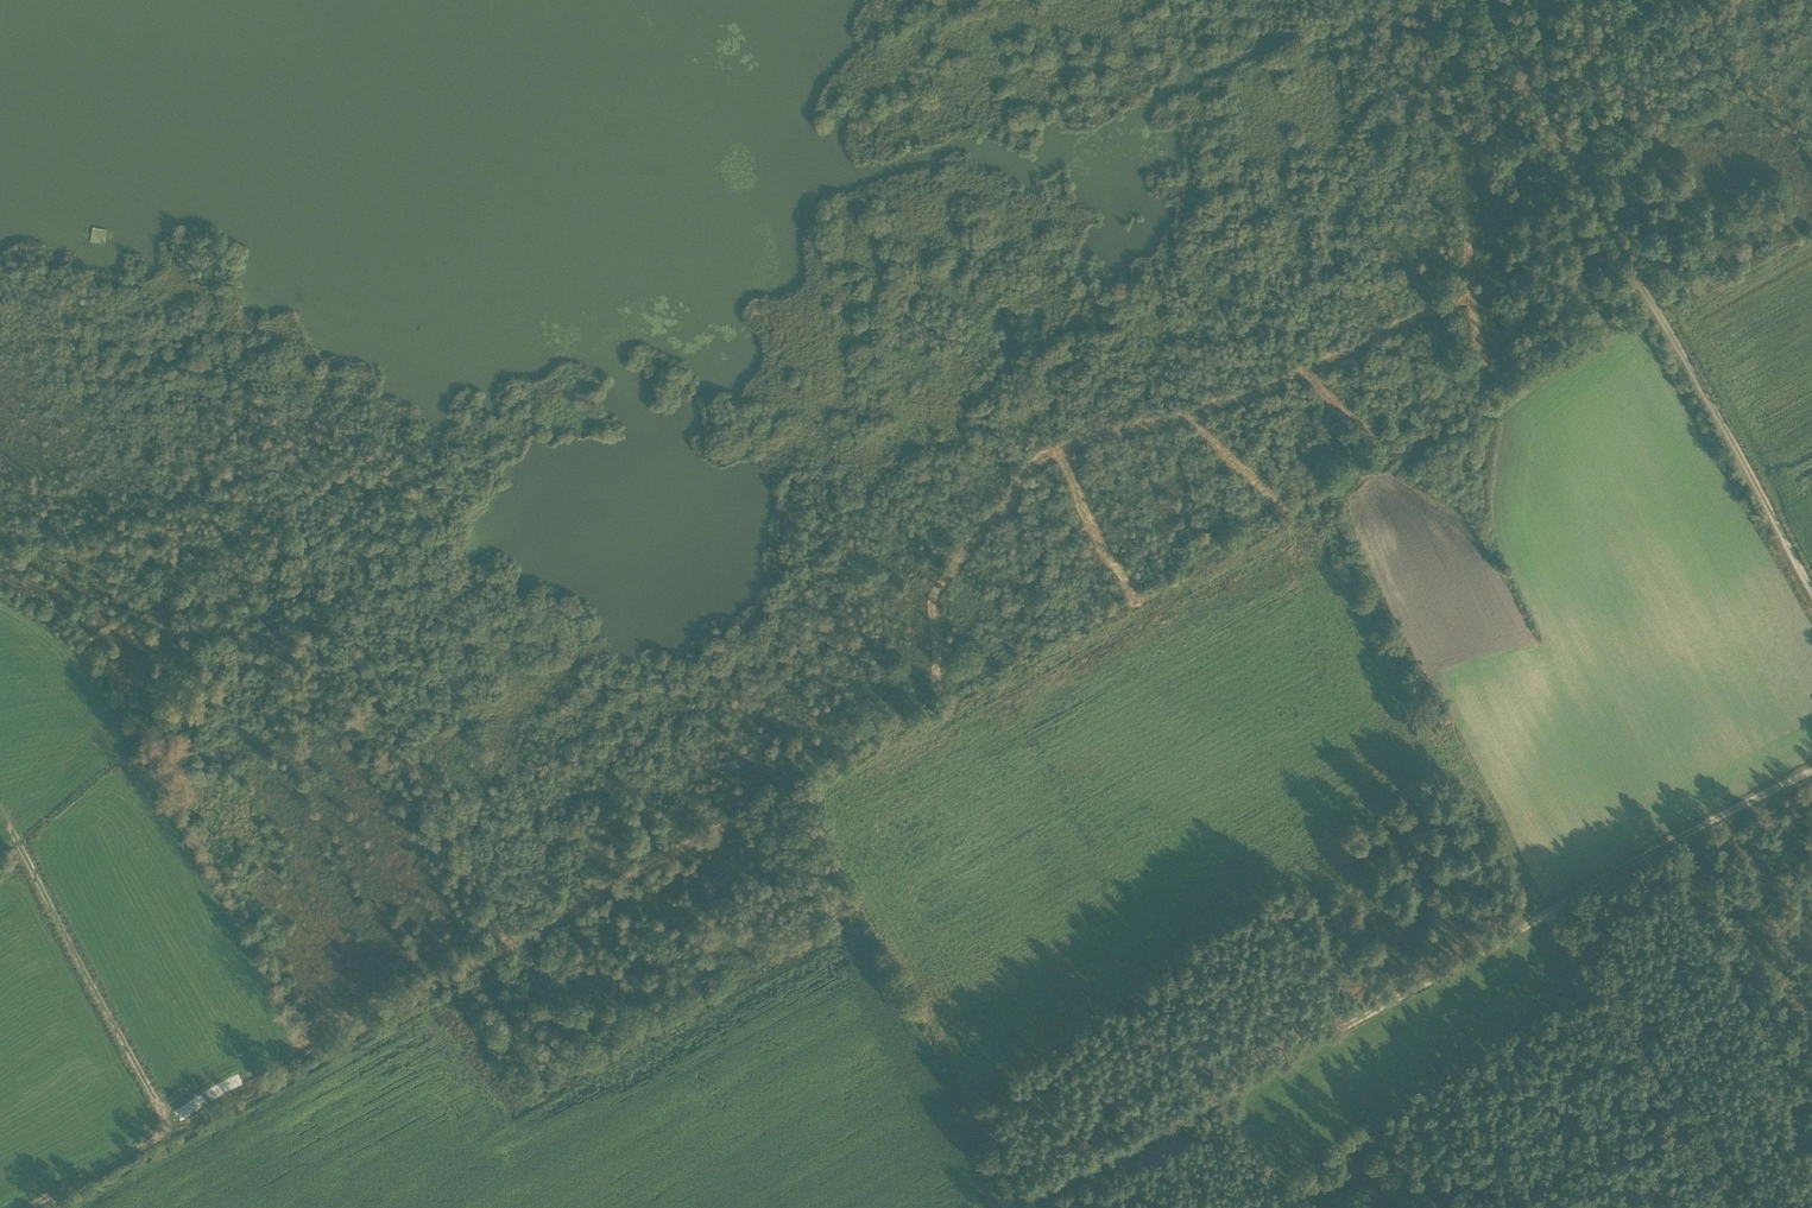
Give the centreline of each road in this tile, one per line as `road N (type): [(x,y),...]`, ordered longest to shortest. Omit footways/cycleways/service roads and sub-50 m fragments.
road 1 (track): [(1811,769),(999,1207)]
road 2 (track): [(1492,0),(1811,583)]
road 3 (track): [(19,851),(171,1130),(29,1207)]
road 4 (track): [(1717,1207),(1545,913)]
road 5 (track): [(1220,1087),(1287,1207)]

